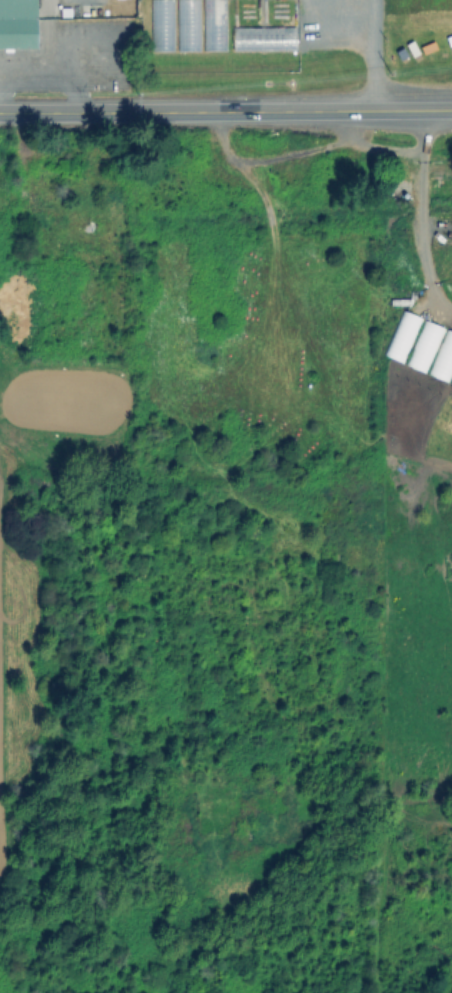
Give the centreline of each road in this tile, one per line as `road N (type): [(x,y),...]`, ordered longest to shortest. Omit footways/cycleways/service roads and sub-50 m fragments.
road 1 (trunk): [(0,111),(451,109)]

